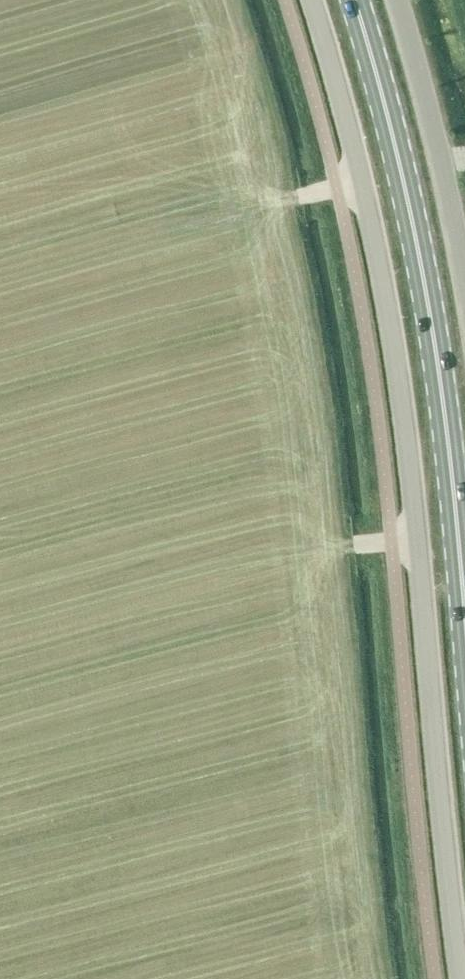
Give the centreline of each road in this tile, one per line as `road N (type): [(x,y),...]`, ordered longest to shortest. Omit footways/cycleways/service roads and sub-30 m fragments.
road 1 (tertiary): [(312,0),(363,187),(399,378),(461,978)]
road 2 (primary): [(464,612),(421,260),(356,0)]
road 3 (unclassified): [(464,280),(400,0)]

